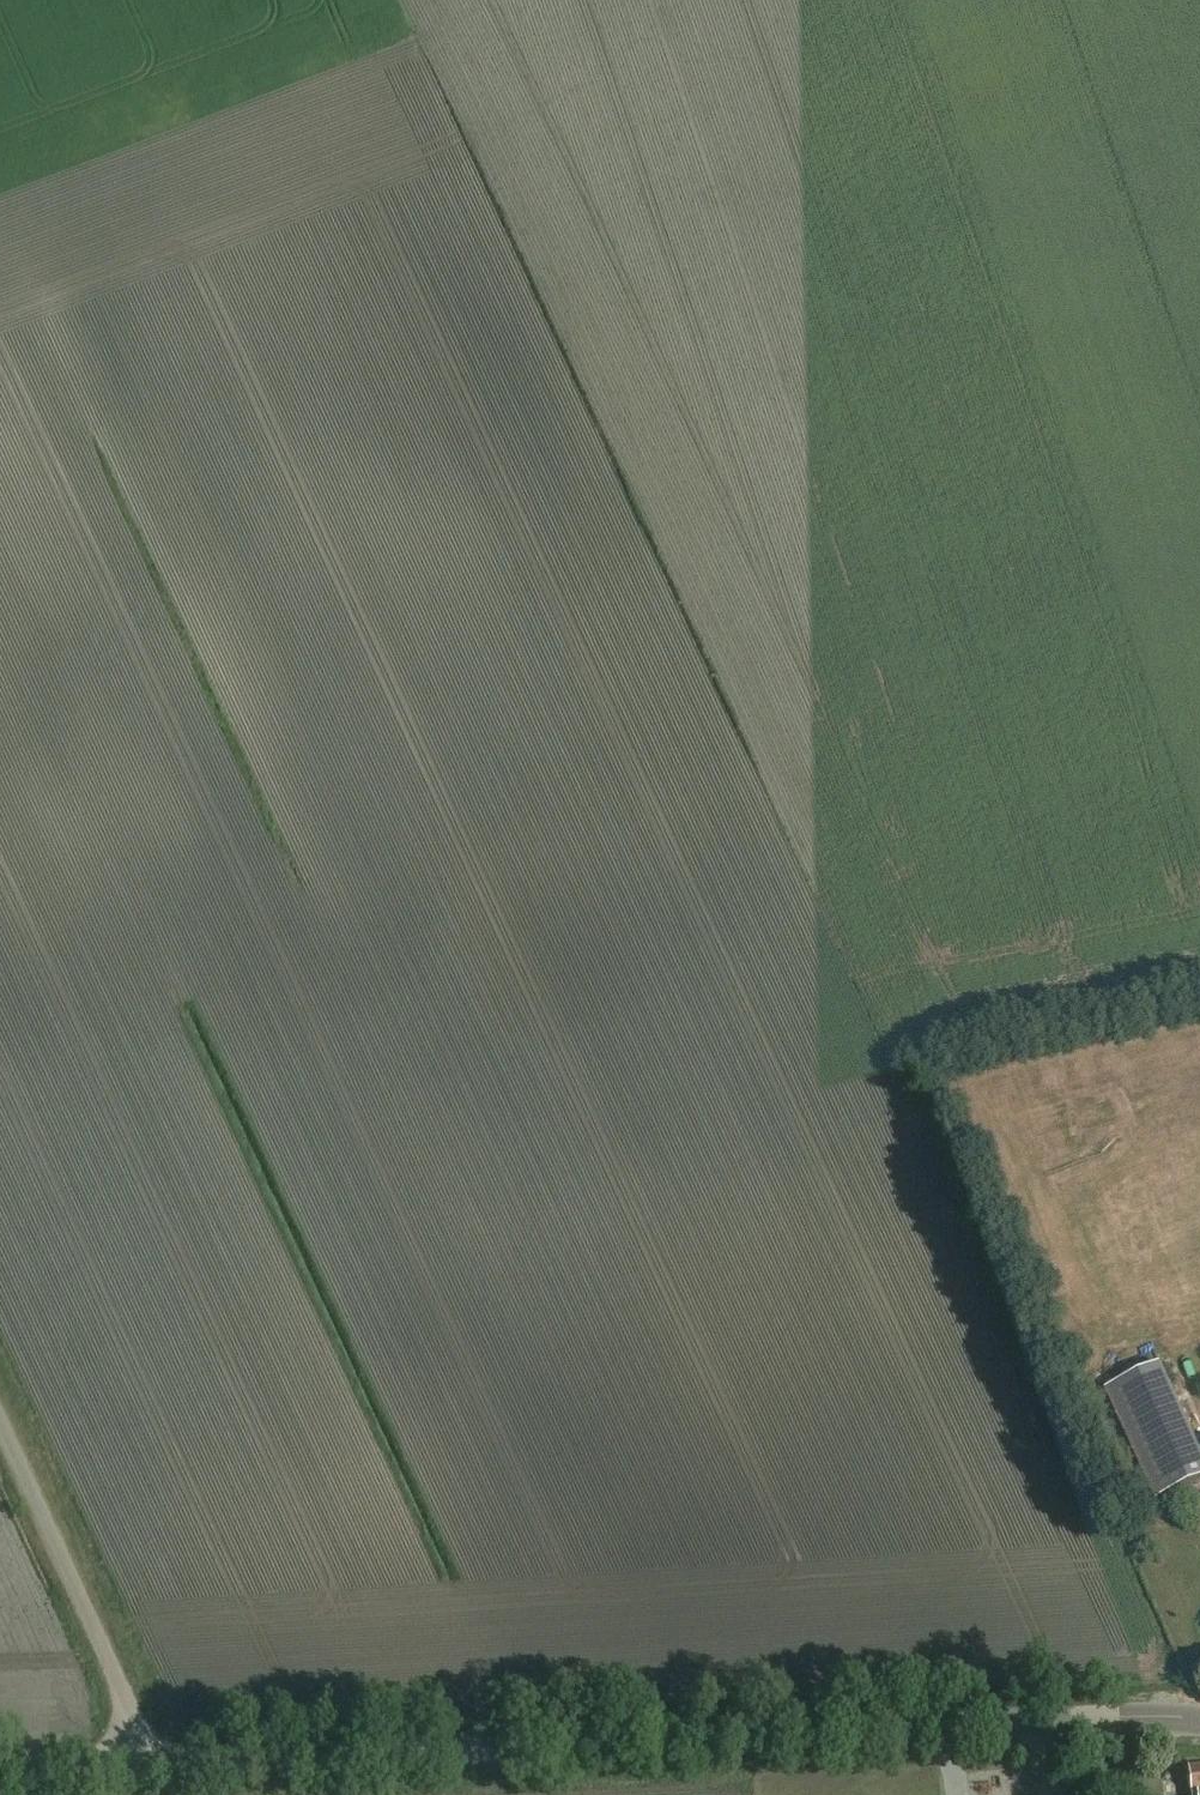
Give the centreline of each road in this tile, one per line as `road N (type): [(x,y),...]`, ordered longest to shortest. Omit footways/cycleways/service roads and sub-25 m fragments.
road 1 (tertiary): [(1199,1717),(135,1761)]
road 2 (unclassified): [(135,1761),(127,1698),(0,1425)]
road 3 (tertiary): [(135,1761),(0,1768)]

